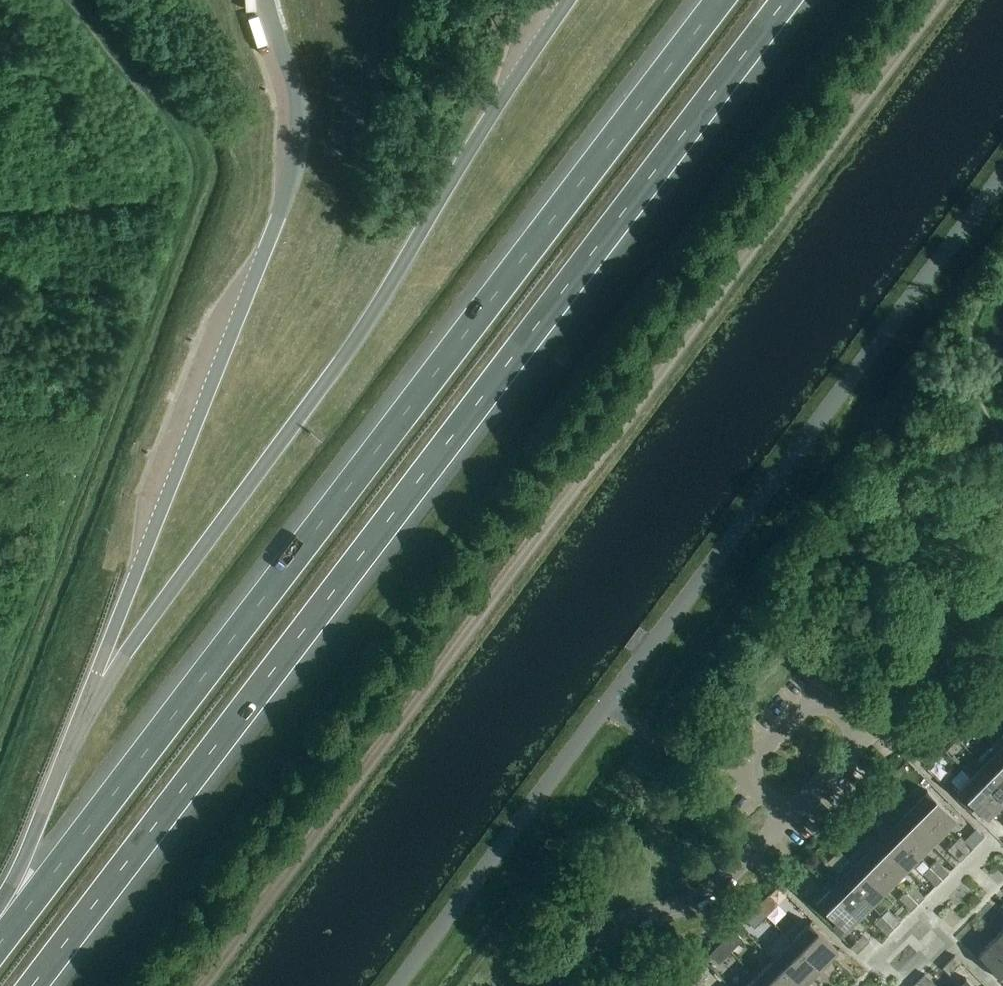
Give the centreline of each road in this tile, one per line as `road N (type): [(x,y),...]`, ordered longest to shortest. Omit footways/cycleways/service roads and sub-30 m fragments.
road 1 (motorway): [(38,985),(789,0)]
road 2 (track): [(942,0),(202,985)]
road 3 (motorway): [(719,0),(0,942)]
road 4 (residential): [(548,985),(621,924),(714,893),(787,819)]
road 5 (residential): [(787,819),(865,740),(821,695),(742,774)]
road 6 (motorway): [(40,814),(0,937)]

